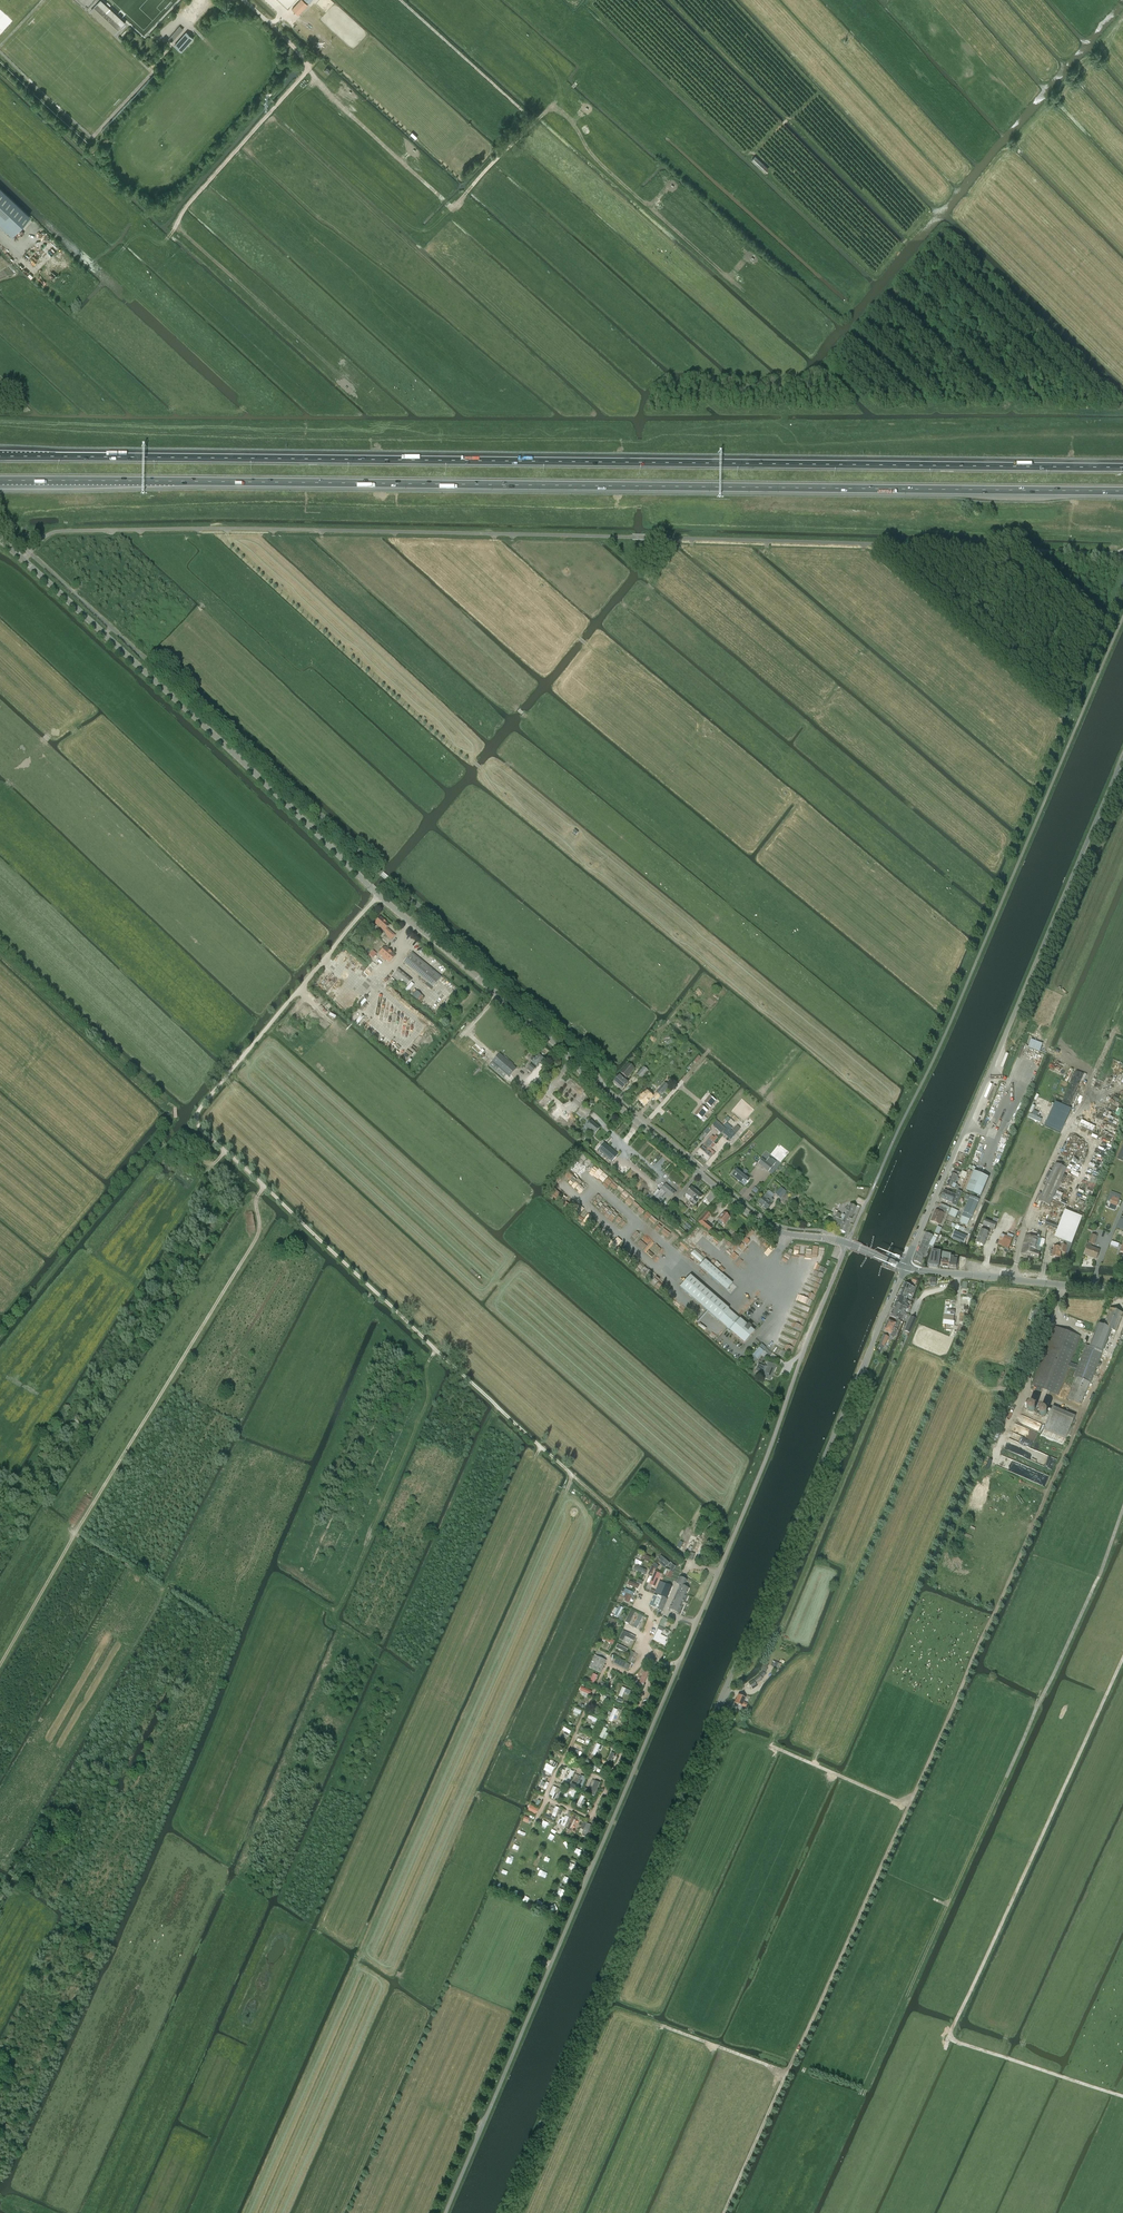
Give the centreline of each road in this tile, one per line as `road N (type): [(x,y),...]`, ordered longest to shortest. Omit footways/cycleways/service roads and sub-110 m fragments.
road 1 (motorway): [(1122,468),(0,457)]
road 2 (motorway): [(0,481),(1122,491)]
road 3 (tertiary): [(846,1244),(764,1224),(602,1094),(23,560)]
road 4 (unclassified): [(445,2212),(747,1507),(846,1244)]
road 5 (unclassified): [(504,2212),(905,1268)]
road 6 (unclassified): [(23,560),(63,531),(202,527),(1031,548)]
road 7 (track): [(724,2212),(920,1800),(1122,1325)]
road 8 (track): [(1122,2100),(957,2048),(950,2036),(1122,1673)]
road 9 (unclassified): [(905,1268),(1122,755)]
road 10 (track): [(0,1666),(75,1535),(131,1568),(0,1793)]
road 11 (track): [(950,1912),(1122,1513)]
road 12 (track): [(541,1447),(224,1151)]
road 13 (track): [(75,1535),(259,1231),(256,1201),(264,1187)]
road 14 (track): [(224,1151),(199,1126),(198,1110),(379,894)]
road 15 (track): [(342,1627),(334,1615),(424,1410),(437,1351)]
road 16 (track): [(243,0),(309,67),(188,204)]
road 17 (track): [(467,187),(532,121),(401,0)]
road 18 (track): [(412,1684),(306,1928)]
road 19 (tertiary): [(905,1268),(1122,1287)]

